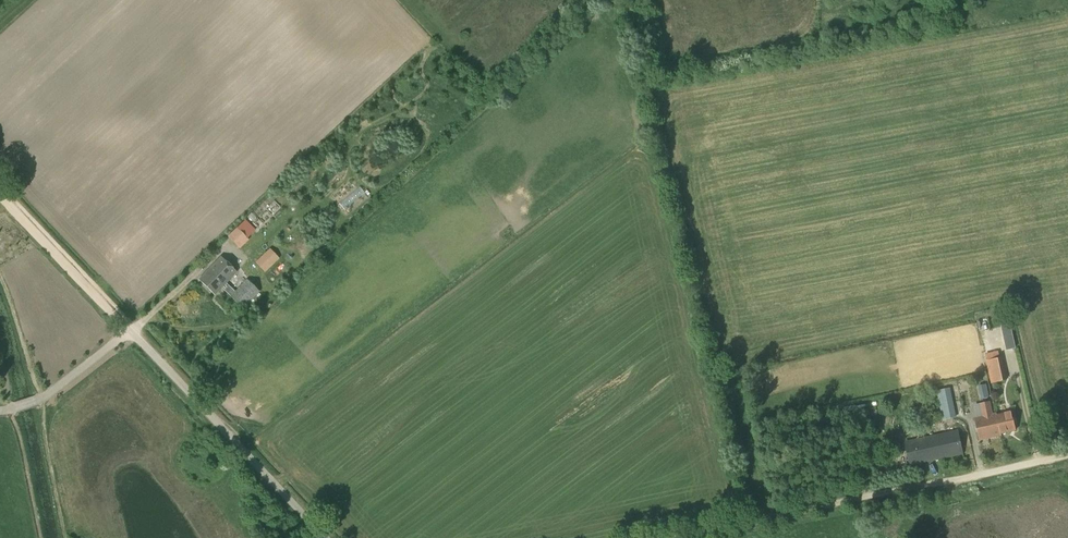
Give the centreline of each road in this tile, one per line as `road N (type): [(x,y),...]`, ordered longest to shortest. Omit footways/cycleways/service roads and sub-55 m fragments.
road 1 (track): [(675,537),(956,481)]
road 2 (unclassified): [(326,537),(129,331)]
road 3 (unclassified): [(129,331),(0,194)]
road 4 (unclassified): [(129,331),(38,400),(0,407)]

